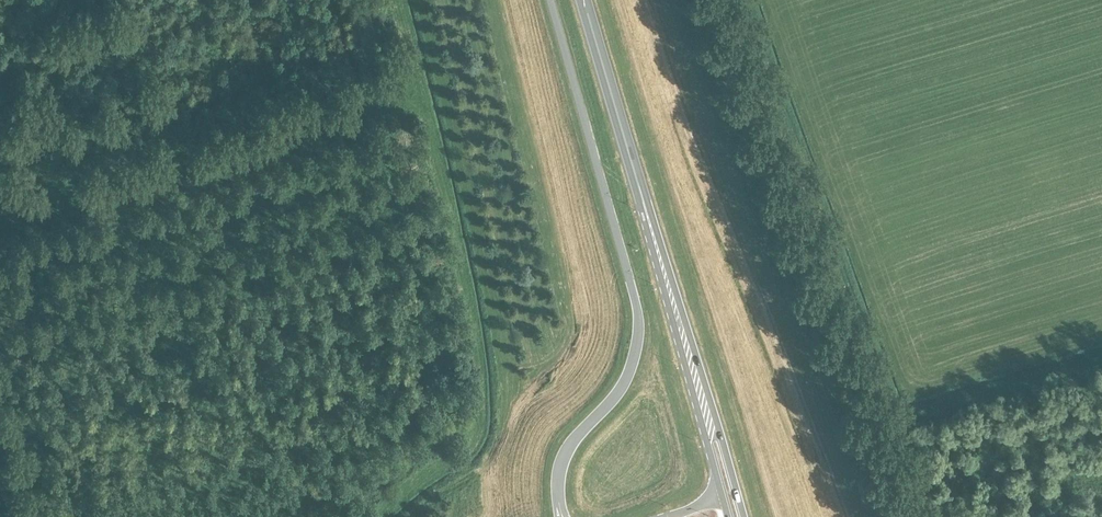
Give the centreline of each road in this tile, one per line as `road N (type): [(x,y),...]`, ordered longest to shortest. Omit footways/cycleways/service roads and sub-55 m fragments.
road 1 (unclassified): [(563,516),(564,460),(628,377),(640,321),(551,0)]
road 2 (trunk): [(744,516),(636,183)]
road 3 (primary): [(640,204),(723,495)]
road 4 (trunk): [(636,183),(582,0)]

